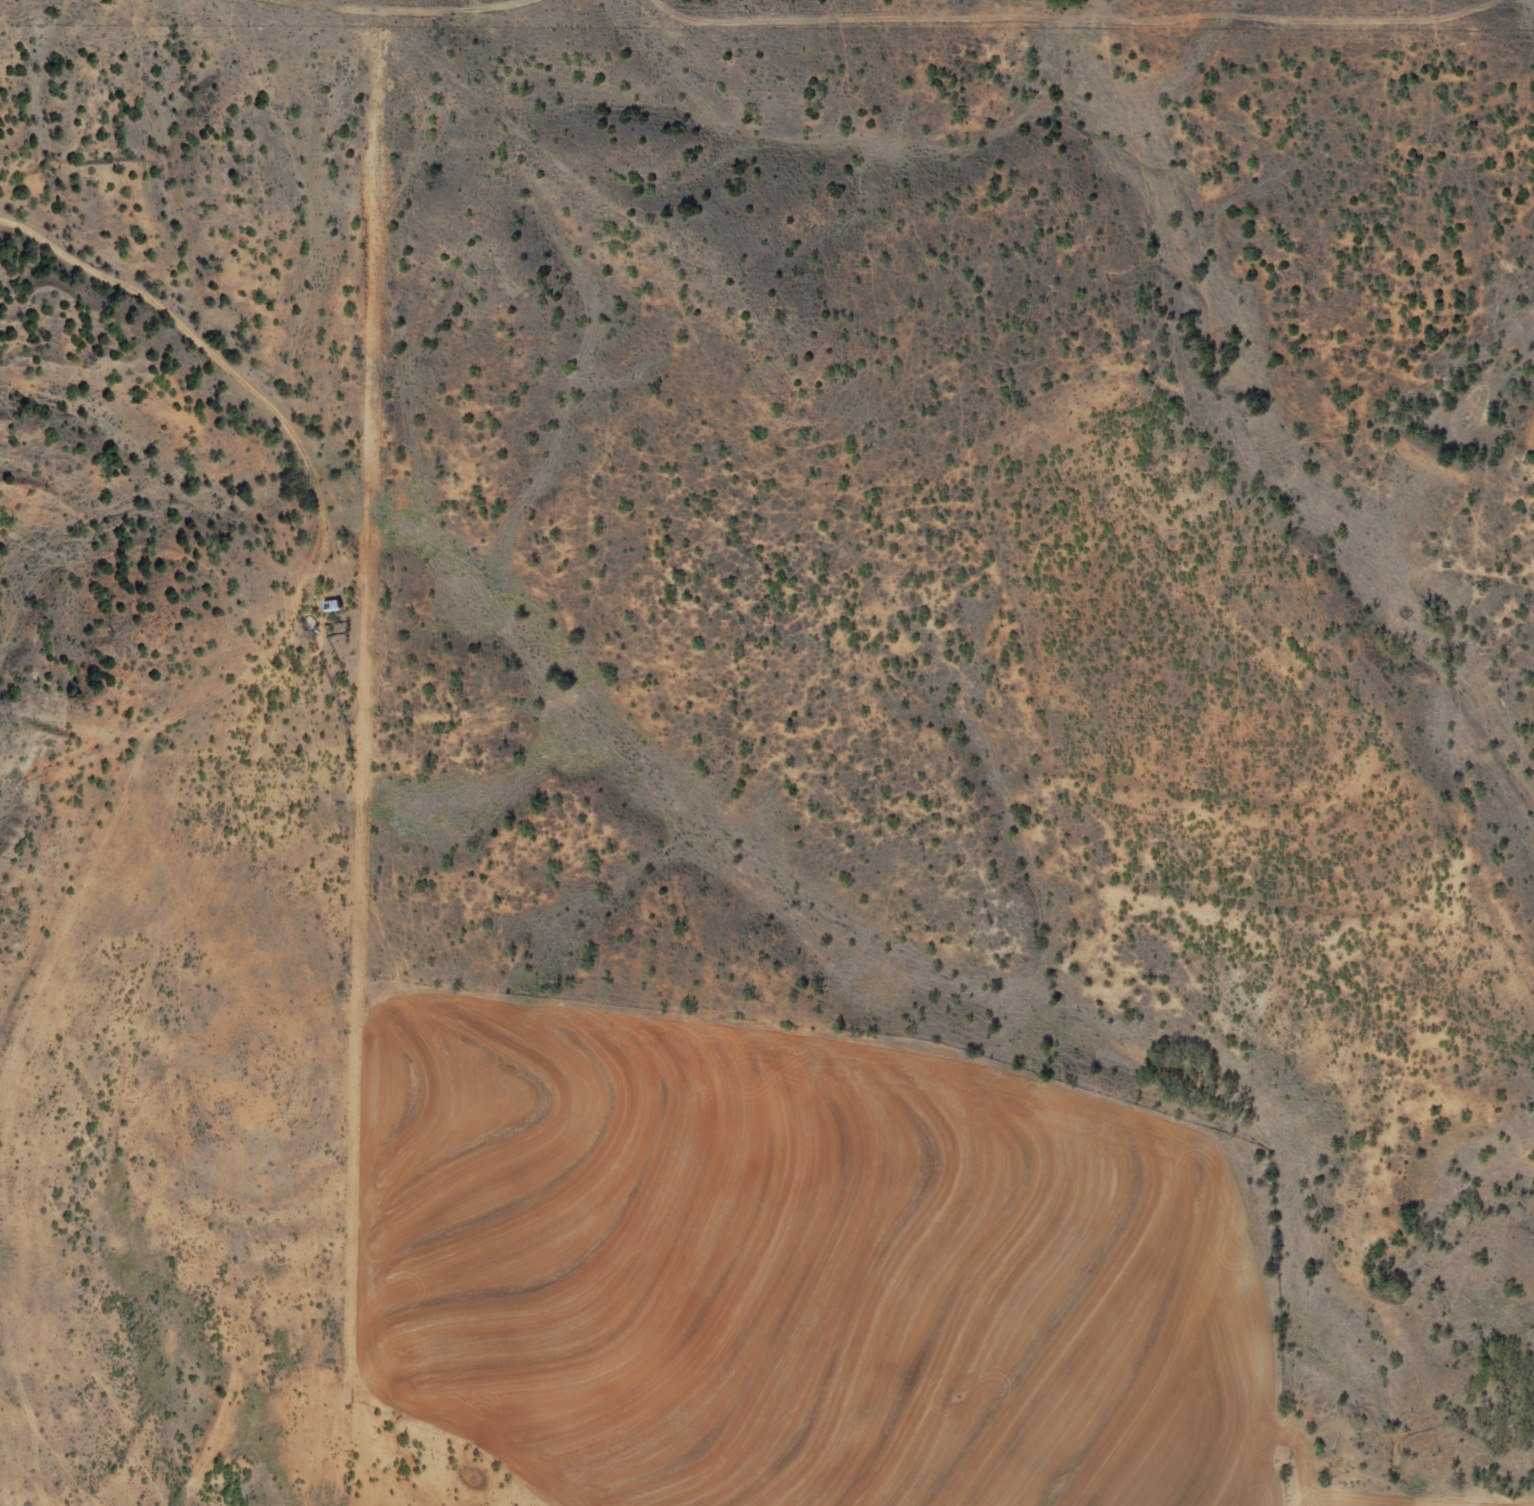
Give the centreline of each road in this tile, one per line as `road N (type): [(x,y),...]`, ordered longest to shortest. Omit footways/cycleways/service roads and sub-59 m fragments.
road 1 (residential): [(1309,1505),(1310,1438),(1368,1351),(1361,1112),(1168,926),(1089,774),(871,562),(840,495),(717,351),(676,253),(609,181),(419,67),(232,0)]
road 2 (residential): [(644,666),(673,656),(733,658),(793,646),(903,594)]

